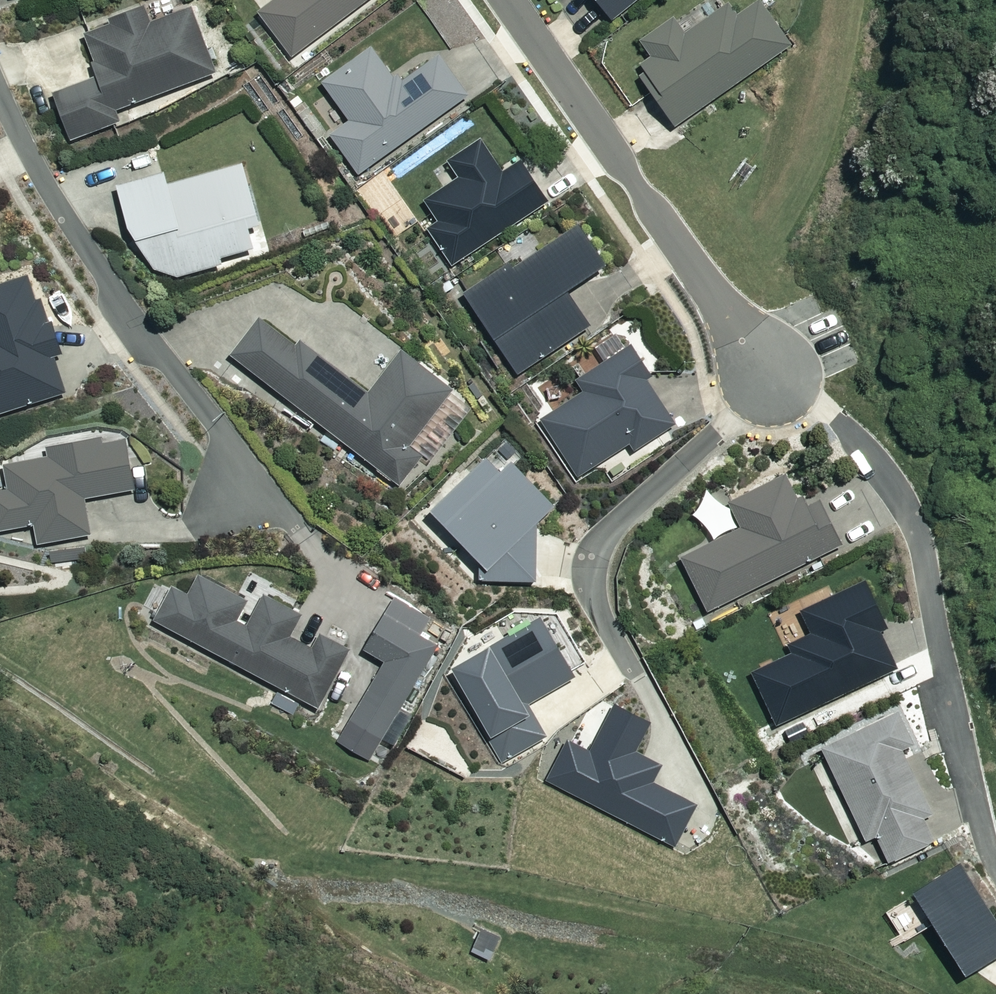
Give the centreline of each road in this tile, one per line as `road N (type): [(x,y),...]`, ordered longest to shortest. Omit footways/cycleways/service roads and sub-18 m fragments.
road 1 (residential): [(270,507),(103,275),(0,97)]
road 2 (residential): [(507,0),(711,289),(775,398)]

